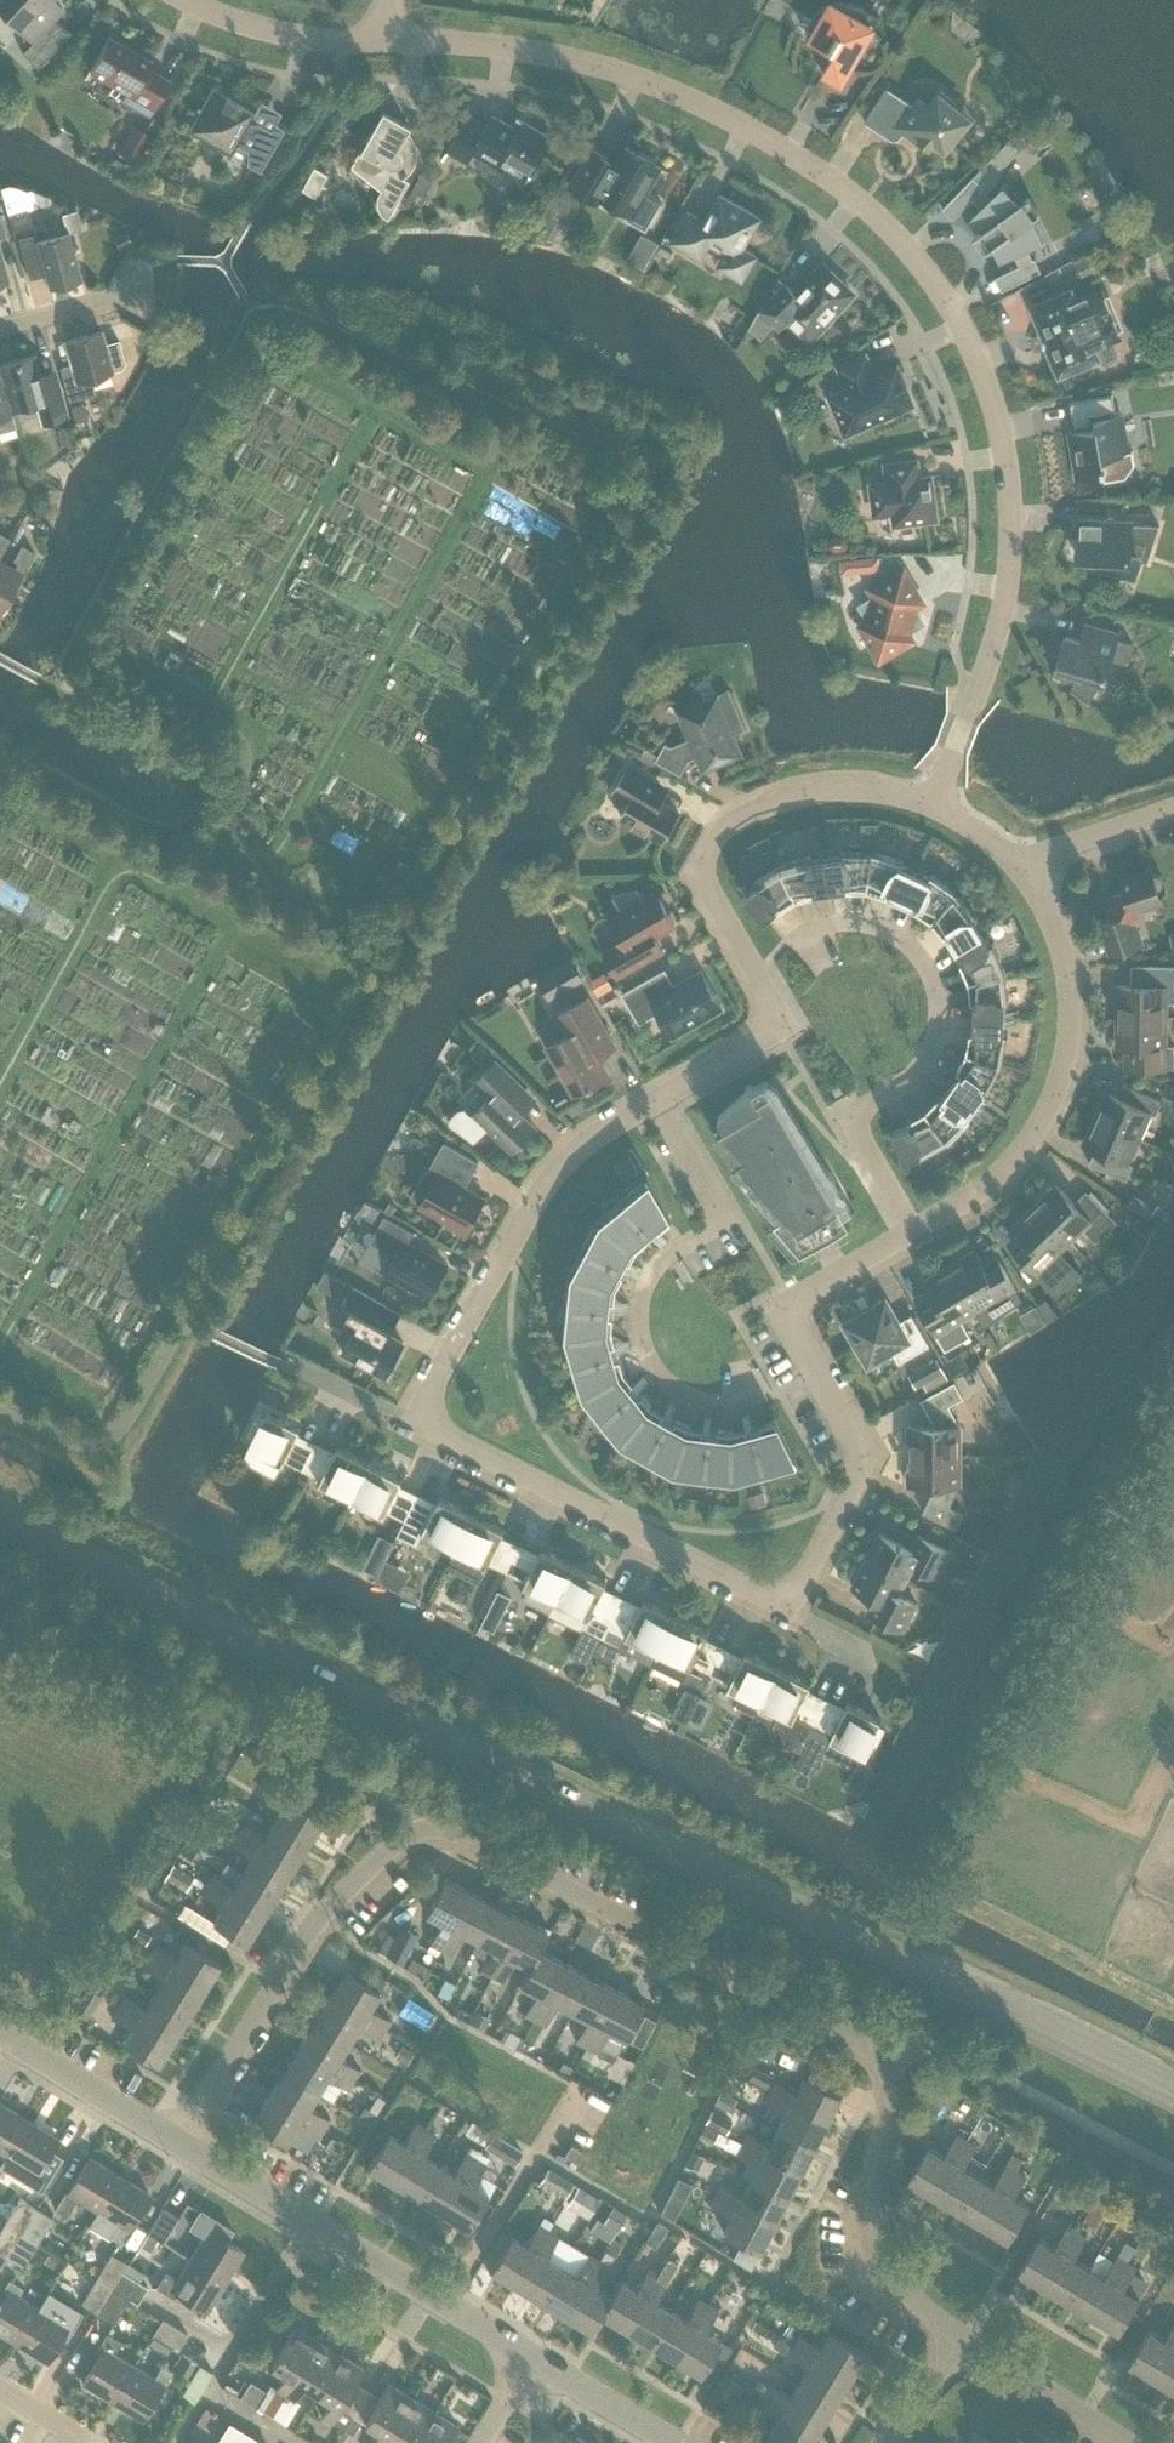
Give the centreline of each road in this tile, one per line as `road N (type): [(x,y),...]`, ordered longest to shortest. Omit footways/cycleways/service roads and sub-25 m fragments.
road 1 (secondary): [(1173,2100),(288,1666),(0,1508)]
road 2 (residential): [(655,1105),(576,1156),(529,1208),(415,1424),(769,1615),(786,1606),(862,1468),(781,1328),(910,1238)]
road 3 (residential): [(967,717),(1006,595),(1009,485),(970,344),(907,248),(832,180),(687,99),(527,50),(383,41)]
road 4 (residential): [(173,2147),(288,1961),(391,1848),(427,1835),(463,1841),(845,2036),(886,2073)]
road 5 (residential): [(932,807),(820,791),(727,823),(691,875),(780,1034),(655,1105)]
road 6 (residential): [(910,1238),(855,1150),(852,1123),(918,1064),(933,1029),(923,979),(887,939),(845,923),(796,936)]
road 7 (residential): [(910,1238),(1004,1178),(1052,1109),(1070,1017),(1058,942),(1022,871)]
road 8 (residential): [(746,1405),(701,1410),(662,1397),(637,1359),(632,1324),(645,1286),(723,1227),(655,1105)]
road 9 (residential): [(528,2361),(173,2147)]
road 10 (residential): [(959,2355),(906,2299),(874,2236),(886,2073)]
road 11 (residential): [(383,41),(294,42),(183,0)]
road 12 (residential): [(173,2147),(0,2044)]
road 13 (residential): [(1103,2442),(959,2355)]
road 14 (residential): [(1022,871),(1049,854),(1173,811)]
road 15 (residential): [(665,2442),(528,2361)]
road 16 (residential): [(0,328),(106,299),(139,268)]

